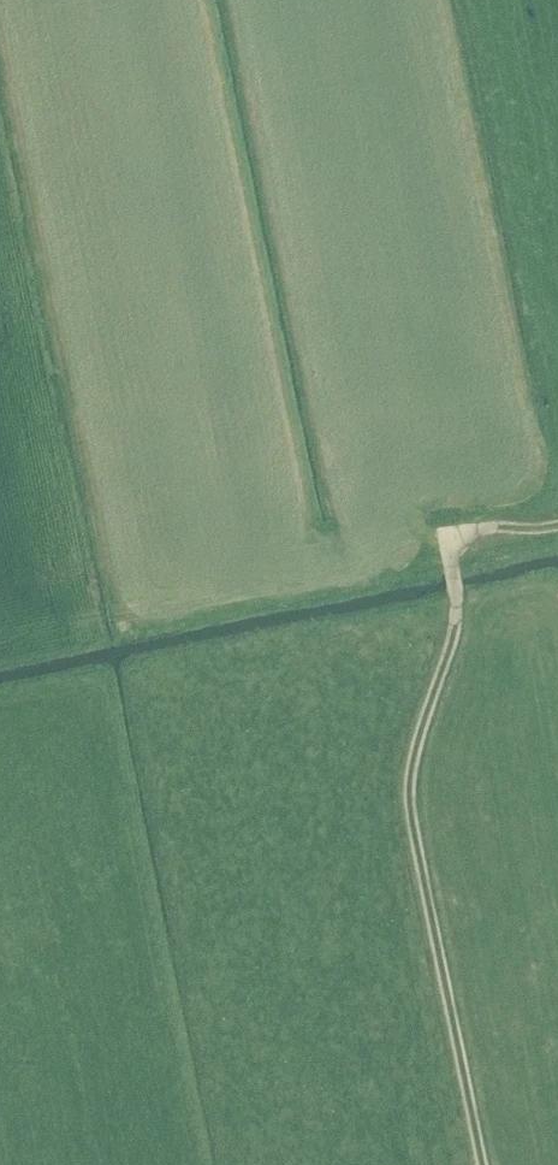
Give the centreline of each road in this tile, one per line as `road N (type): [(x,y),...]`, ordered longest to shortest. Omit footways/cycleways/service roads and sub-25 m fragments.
road 1 (track): [(479,1164),(406,799),(458,599),(449,546),(481,529),(557,529)]

